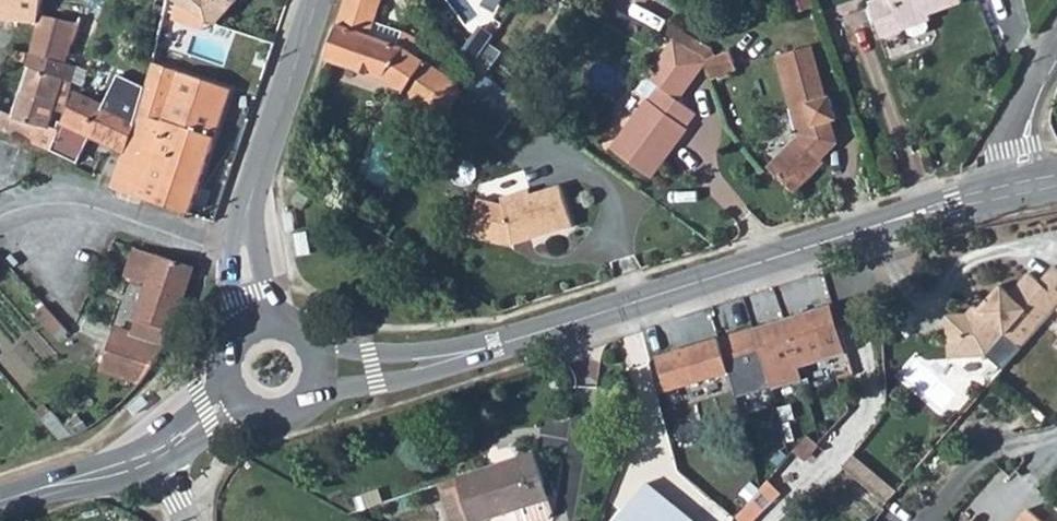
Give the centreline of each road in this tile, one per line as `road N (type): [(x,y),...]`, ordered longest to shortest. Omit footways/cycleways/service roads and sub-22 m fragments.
road 1 (secondary): [(1013,184),(419,366),(320,369)]
road 2 (secondary): [(316,0),(242,255)]
road 3 (residential): [(5,221),(85,207),(242,255)]
road 4 (secondary): [(154,452),(112,472),(0,501)]
road 5 (residential): [(1056,45),(1026,106),(1013,184)]
road 6 (secondary): [(236,397),(260,416),(290,417),(313,398),(320,369)]

